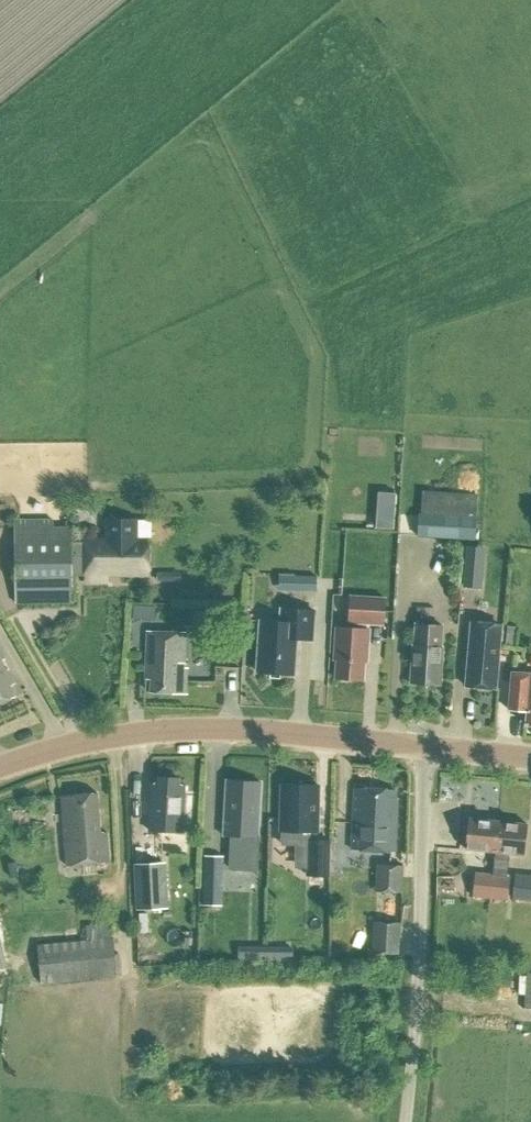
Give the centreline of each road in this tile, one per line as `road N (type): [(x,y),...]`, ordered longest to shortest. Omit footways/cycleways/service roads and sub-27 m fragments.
road 1 (track): [(0,290),(203,130),(321,356),(305,466),(84,481),(0,467)]
road 2 (unclassified): [(0,769),(66,745),(217,729),(424,747)]
road 3 (unclassified): [(404,1121),(424,747)]

